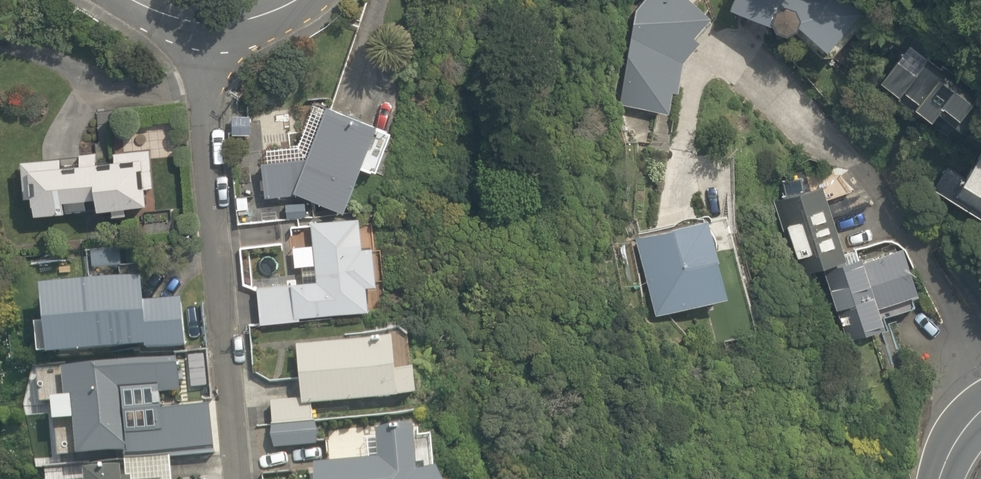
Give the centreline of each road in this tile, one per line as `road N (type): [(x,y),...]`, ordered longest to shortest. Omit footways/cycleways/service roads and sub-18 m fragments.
road 1 (residential): [(201,49),(239,478)]
road 2 (residential): [(309,0),(287,23),(201,49)]

